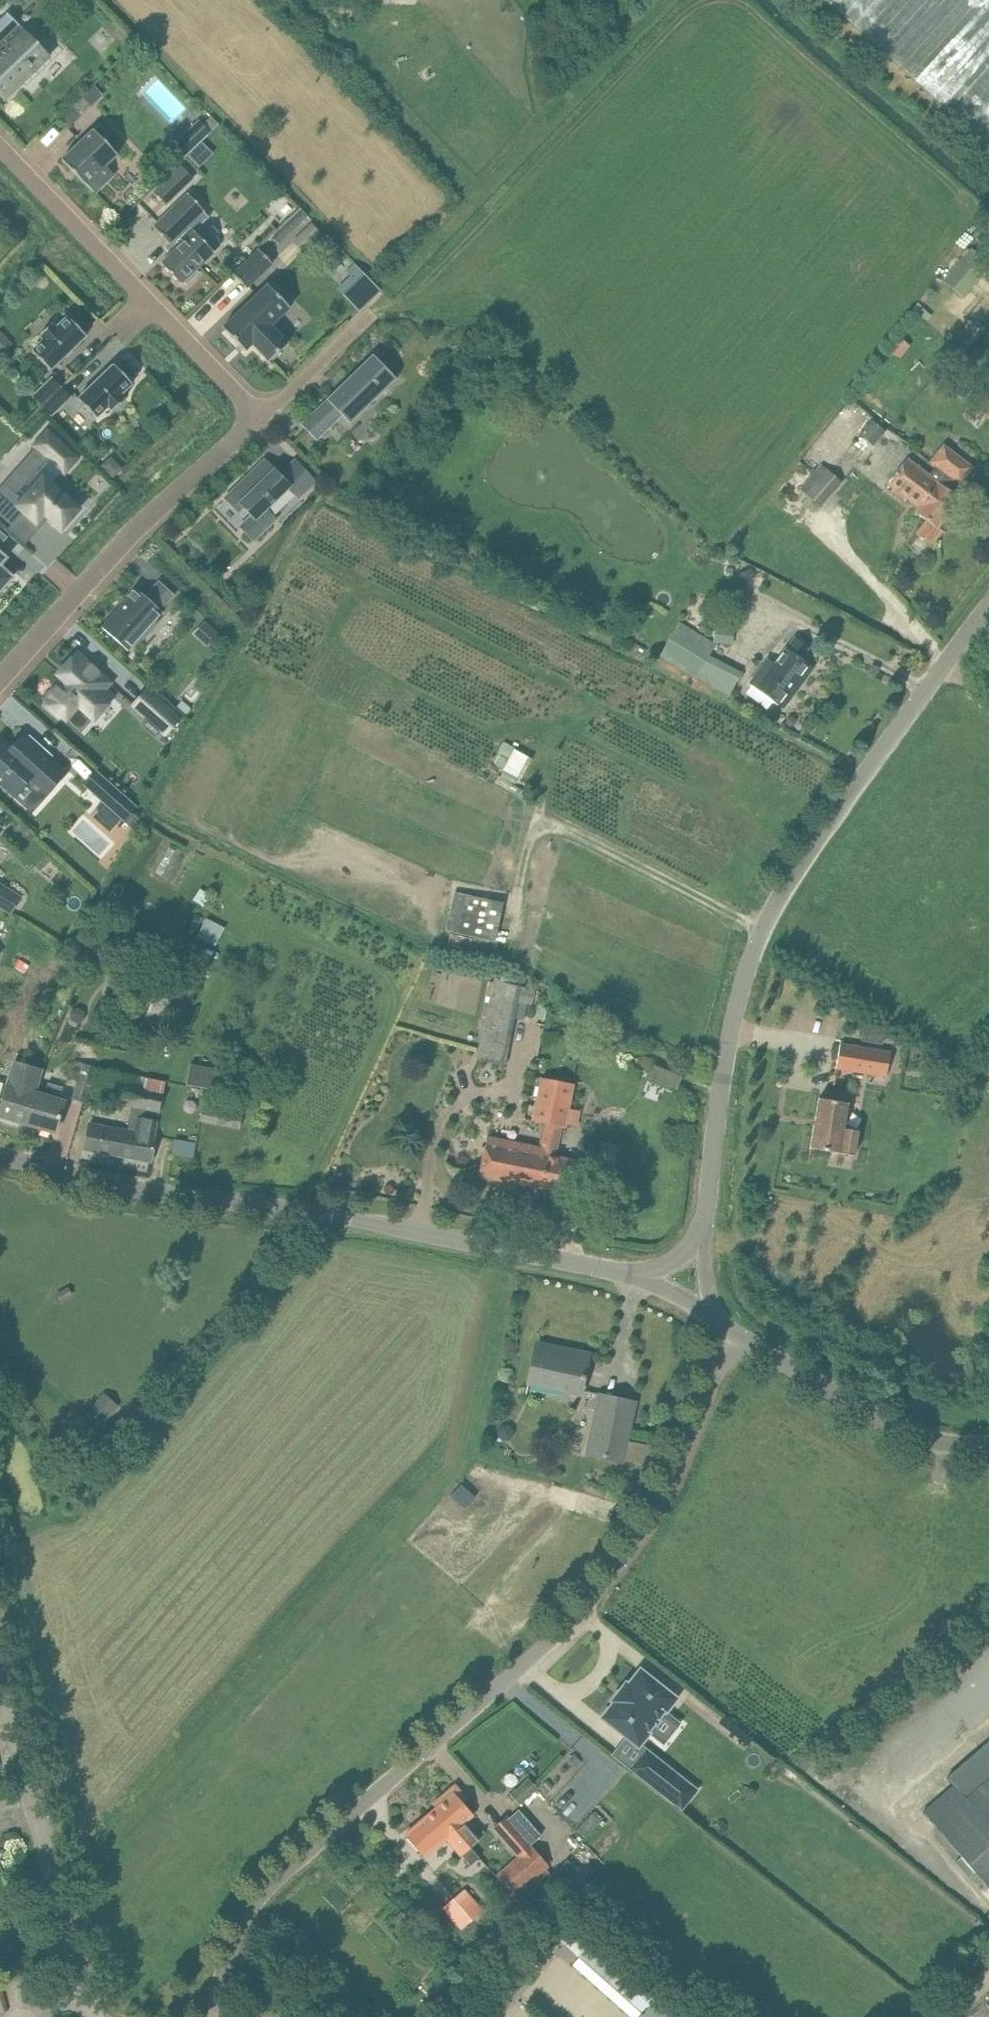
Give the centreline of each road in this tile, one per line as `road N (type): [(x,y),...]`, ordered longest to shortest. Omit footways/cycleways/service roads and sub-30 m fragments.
road 1 (unclassified): [(213,2016),(240,1922),(259,1894),(559,1629),(653,1519),(695,1426),(726,1325)]
road 2 (unclassified): [(702,1226),(735,1000),(761,928),(791,867),(988,604)]
road 3 (unclassified): [(636,1275),(123,1188),(0,1158)]
road 4 (residential): [(0,148),(259,417)]
road 5 (residential): [(259,417),(130,533),(0,678)]
road 6 (residential): [(0,1665),(97,2016)]
road 7 (unclassified): [(988,1446),(900,1432),(726,1325)]
road 8 (residential): [(379,301),(259,417)]

